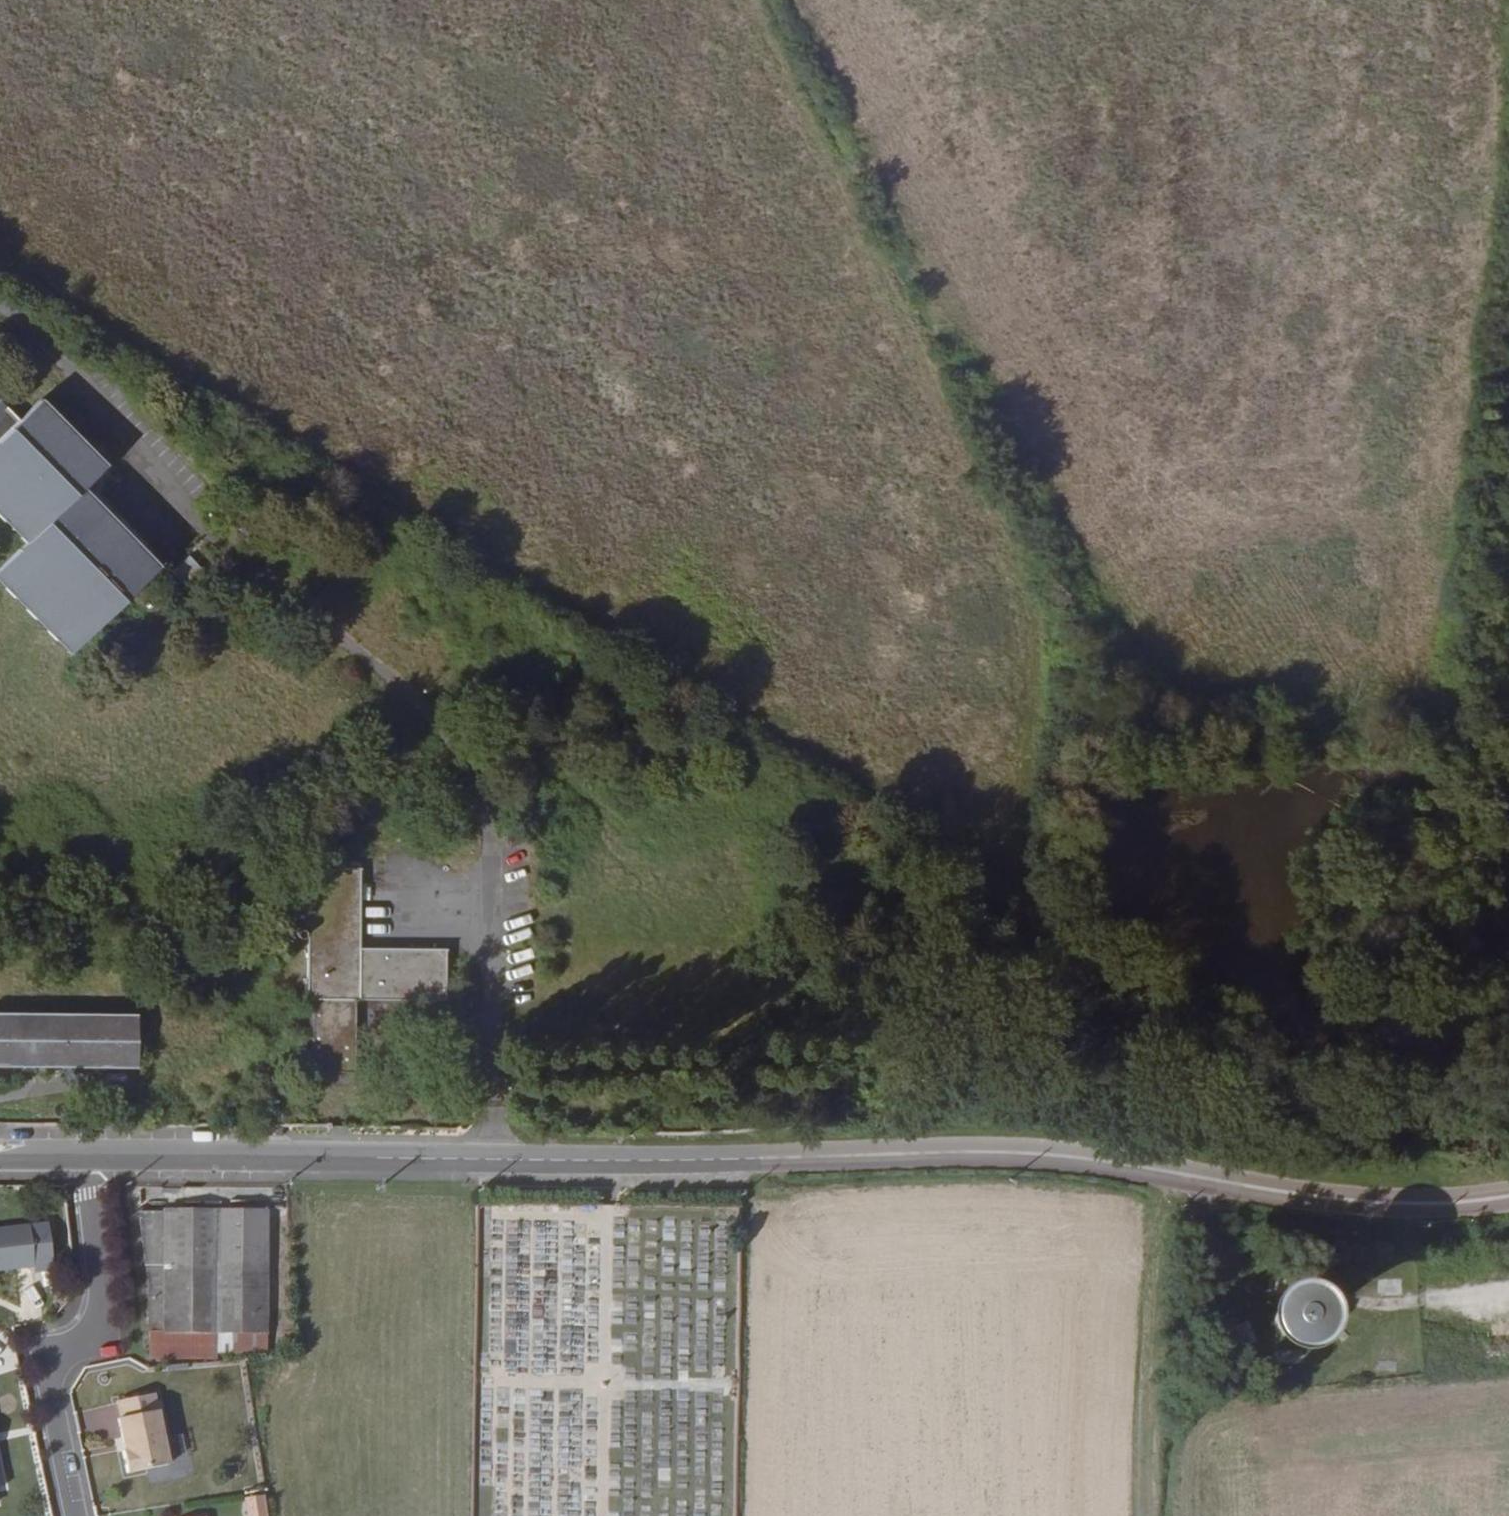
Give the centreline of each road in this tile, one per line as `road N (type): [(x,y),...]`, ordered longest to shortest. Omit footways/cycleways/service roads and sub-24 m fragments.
road 1 (tertiary): [(1508,1197),(1372,1203),(1048,1155),(83,1159)]
road 2 (residential): [(72,1515),(46,1384),(99,1314),(83,1159)]

